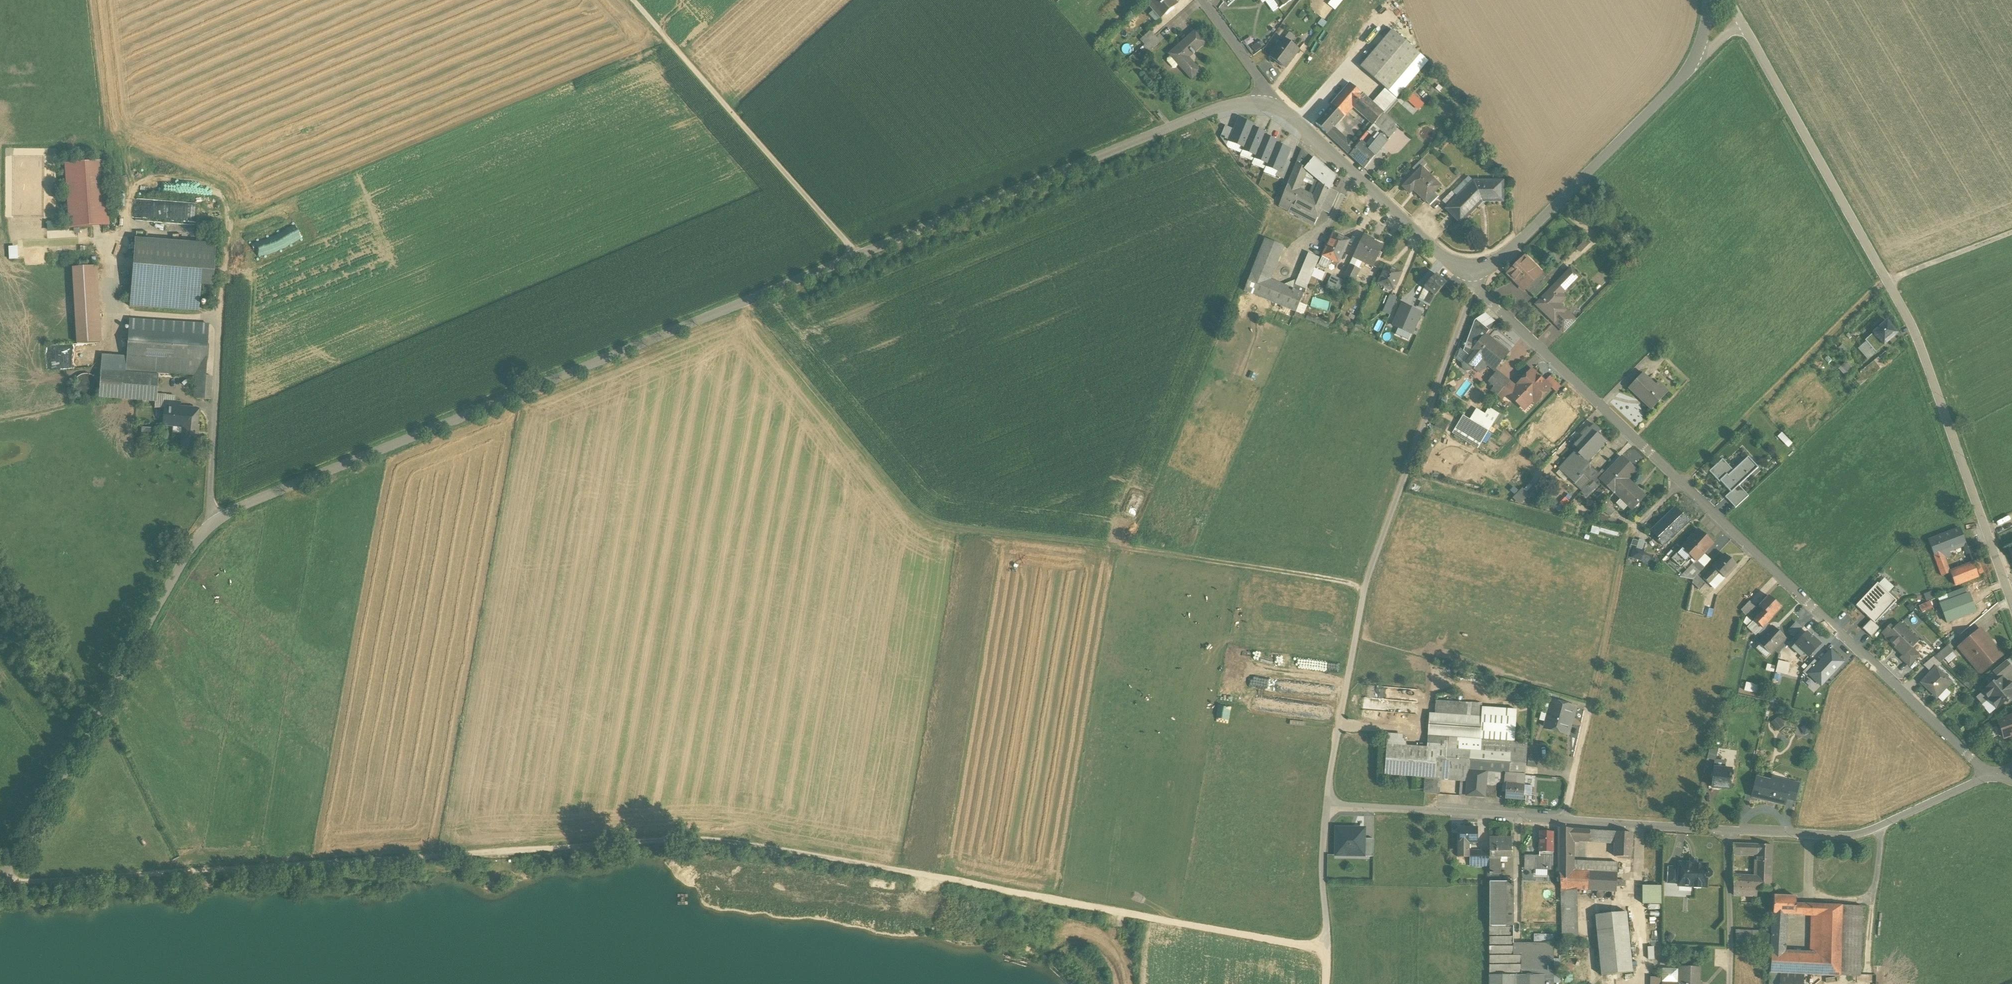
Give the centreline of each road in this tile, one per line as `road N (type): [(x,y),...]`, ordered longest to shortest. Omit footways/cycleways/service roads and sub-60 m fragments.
road 1 (unclassified): [(1270,105),(1204,114),(225,515),(190,551),(0,878)]
road 2 (track): [(0,877),(152,879),(716,844),(1333,954)]
road 3 (track): [(746,302),(940,531),(1366,586)]
road 4 (residential): [(1473,273),(1508,320),(1992,776)]
road 5 (residential): [(1992,776),(1859,836),(1328,808)]
road 6 (residential): [(1741,22),(1908,318),(2011,602)]
road 7 (track): [(1888,283),(1634,541),(1596,714)]
road 8 (track): [(1366,586),(1322,875),(1333,954)]
road 9 (track): [(857,256),(634,0)]
road 10 (track): [(1475,282),(1366,586)]
road 11 (unclassified): [(1696,61),(1503,256),(1473,273)]
road 12 (unclassified): [(1473,273),(1444,260),(1270,105)]
road 13 (track): [(1883,826),(1867,983)]
road 14 (track): [(1728,831),(1729,983)]
road 15 (track): [(1888,283),(2011,233)]
road 16 (unclassified): [(1270,105),(1257,73),(1203,0)]

